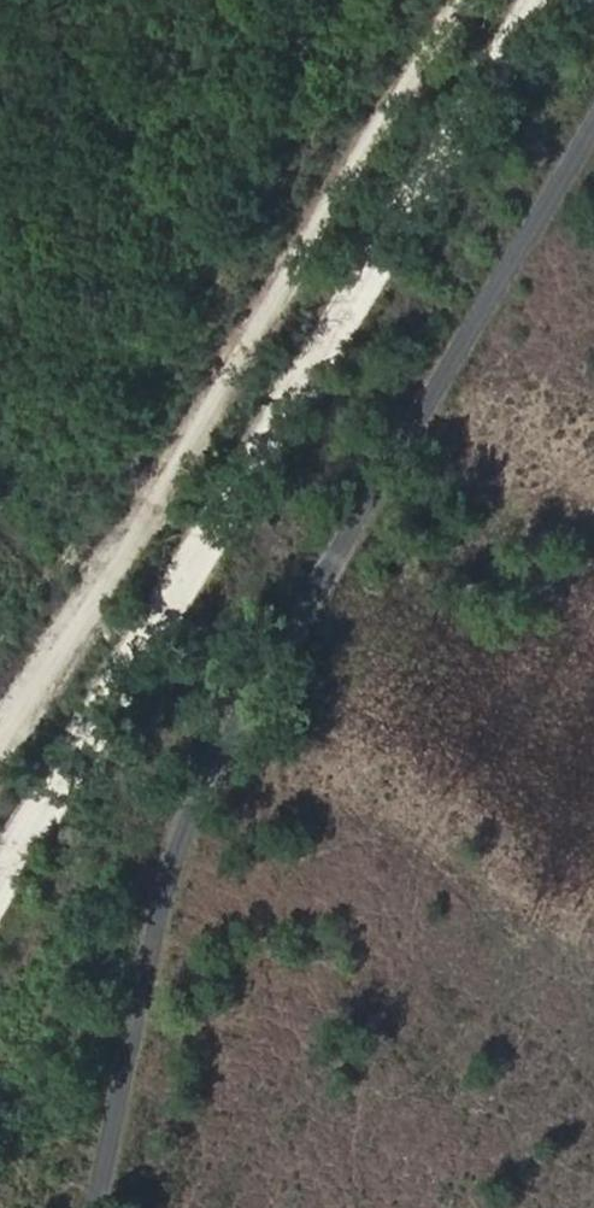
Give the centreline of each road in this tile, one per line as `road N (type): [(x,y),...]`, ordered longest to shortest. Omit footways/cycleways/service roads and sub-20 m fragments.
road 1 (track): [(0,876),(539,0)]
road 2 (track): [(470,0),(0,738)]

